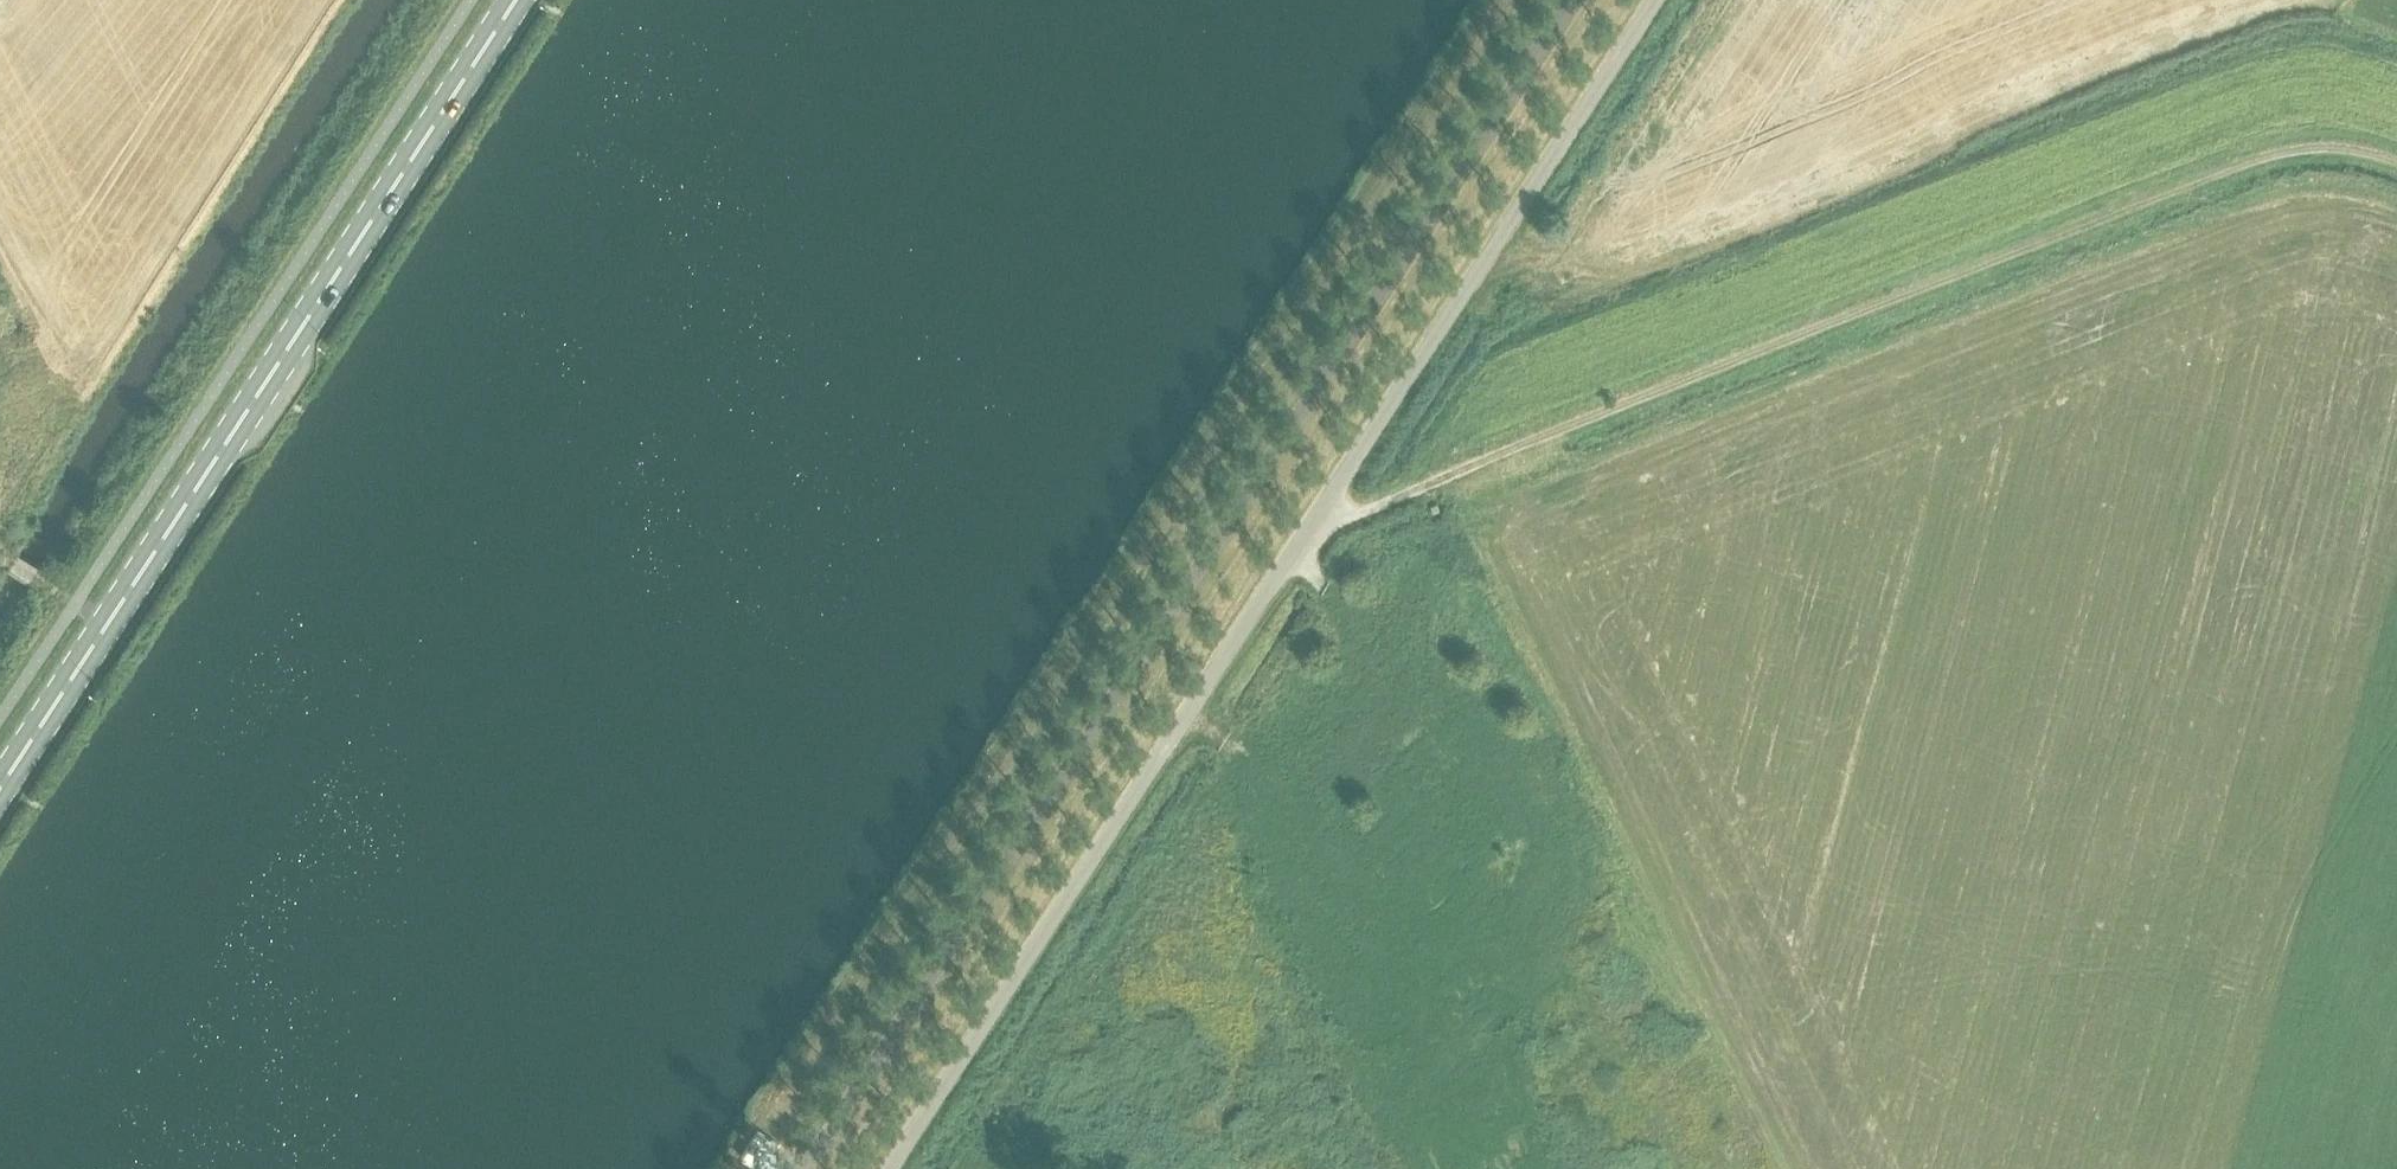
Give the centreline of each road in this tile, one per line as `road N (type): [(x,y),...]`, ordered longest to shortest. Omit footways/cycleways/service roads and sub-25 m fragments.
road 1 (unclassified): [(893,1168),(1646,0)]
road 2 (track): [(1324,511),(1357,512),(2271,165),(2332,151),(2396,160)]
road 3 (primary): [(0,789),(512,0)]

